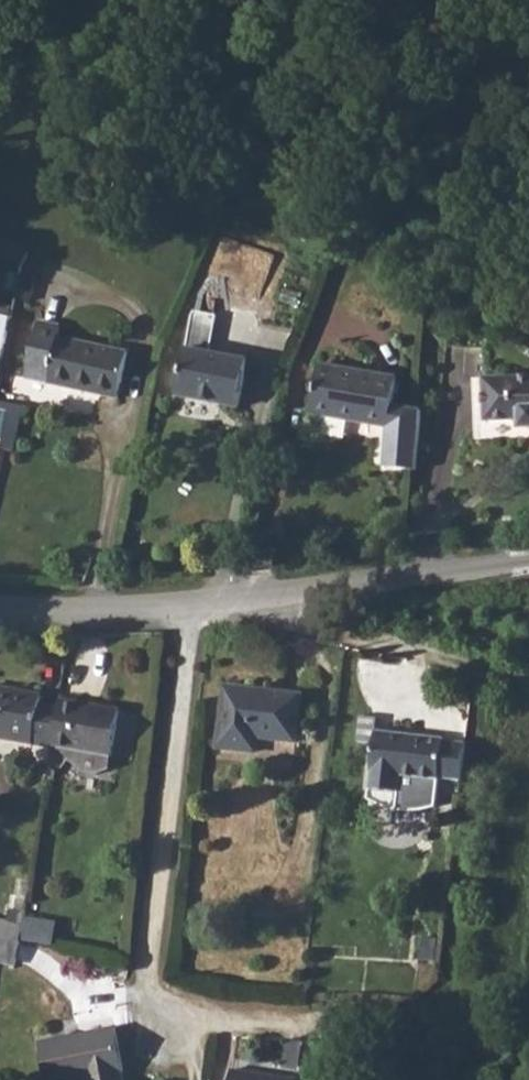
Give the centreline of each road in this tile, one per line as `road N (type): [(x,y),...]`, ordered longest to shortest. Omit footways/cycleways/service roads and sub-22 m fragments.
road 1 (residential): [(188,611),(140,989),(172,1038)]
road 2 (tertiary): [(528,560),(188,611)]
road 3 (track): [(264,603),(305,636),(442,657),(528,683)]
road 4 (tertiary): [(188,611),(0,610)]

